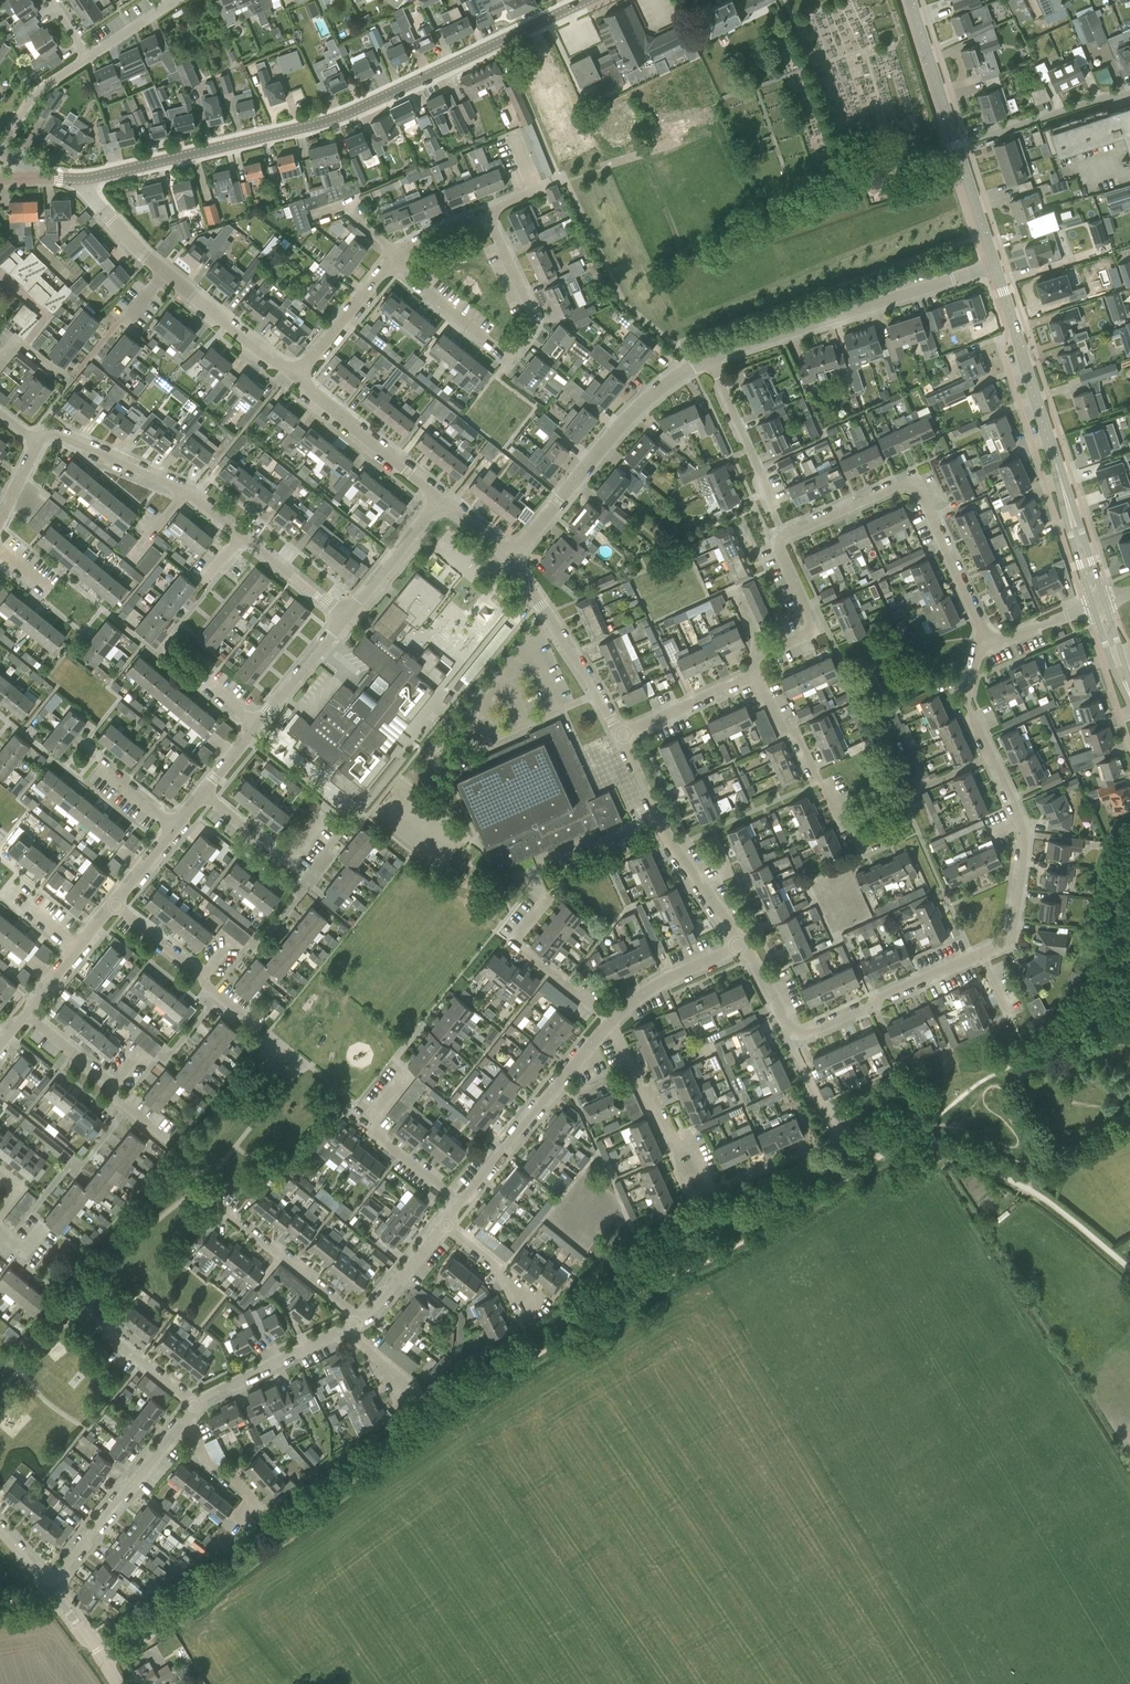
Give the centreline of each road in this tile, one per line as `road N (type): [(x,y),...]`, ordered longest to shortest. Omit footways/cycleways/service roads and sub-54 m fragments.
road 1 (tertiary): [(80,180),(335,118),(587,0)]
road 2 (residential): [(755,674),(763,652),(813,629),(779,550),(781,537),(897,485),(918,486),(923,496),(980,622),(978,644)]
road 3 (residential): [(991,757),(839,824),(755,674)]
road 4 (residential): [(486,217),(530,312),(528,336),(508,359),(387,262)]
road 5 (residential): [(983,954),(796,1032),(743,946)]
road 6 (unclassified): [(709,358),(993,266)]
road 7 (unclassified): [(510,560),(627,419),(709,358)]
road 8 (tertiary): [(993,266),(910,0)]
road 9 (tertiary): [(1072,520),(993,266)]
road 10 (unclassified): [(743,946),(658,824),(620,736)]
road 11 (residential): [(240,537),(164,481),(53,433),(36,441)]
road 12 (unclassified): [(461,1201),(609,1022)]
road 13 (residential): [(991,757),(1024,835),(1012,933),(983,954)]
road 14 (unclassified): [(48,1581),(183,1420)]
road 15 (unclassified): [(620,736),(510,560)]
road 16 (residential): [(609,1022),(510,944),(550,894)]
road 17 (residential): [(461,1201),(375,1134),(369,1115),(408,1068)]
road 18 (unclassified): [(440,498),(296,381)]
road 19 (residential): [(360,1319),(217,1205)]
road 20 (residential): [(329,811),(286,863),(201,795)]
road 21 (unclassified): [(296,381),(165,275)]
road 22 (unclassified): [(195,1405),(344,1329)]
road 23 (residential): [(773,508),(709,358)]
road 24 (unclassified): [(609,1022),(640,993),(743,946)]
road 25 (unclassified): [(343,619),(440,498)]
road 26 (residential): [(296,381),(387,262)]
road 27 (residential): [(620,736),(755,674)]
road 28 (residential): [(679,1152),(609,1022)]
road 29 (residential): [(1129,94),(989,135)]
road 30 (unclassified): [(257,726),(343,619)]
road 31 (residential): [(343,619),(240,537)]
road 32 (residential): [(2,151),(27,102),(87,57)]
road 33 (unclassified): [(165,275),(80,180)]
road 34 (unclassified): [(360,1319),(443,1223)]
road 35 (residential): [(533,1310),(501,1269),(443,1223)]
road 36 (unclassified): [(117,1683),(48,1581)]
road 37 (residential): [(978,644),(1093,607)]
road 38 (residential): [(978,644),(965,698),(991,757)]

